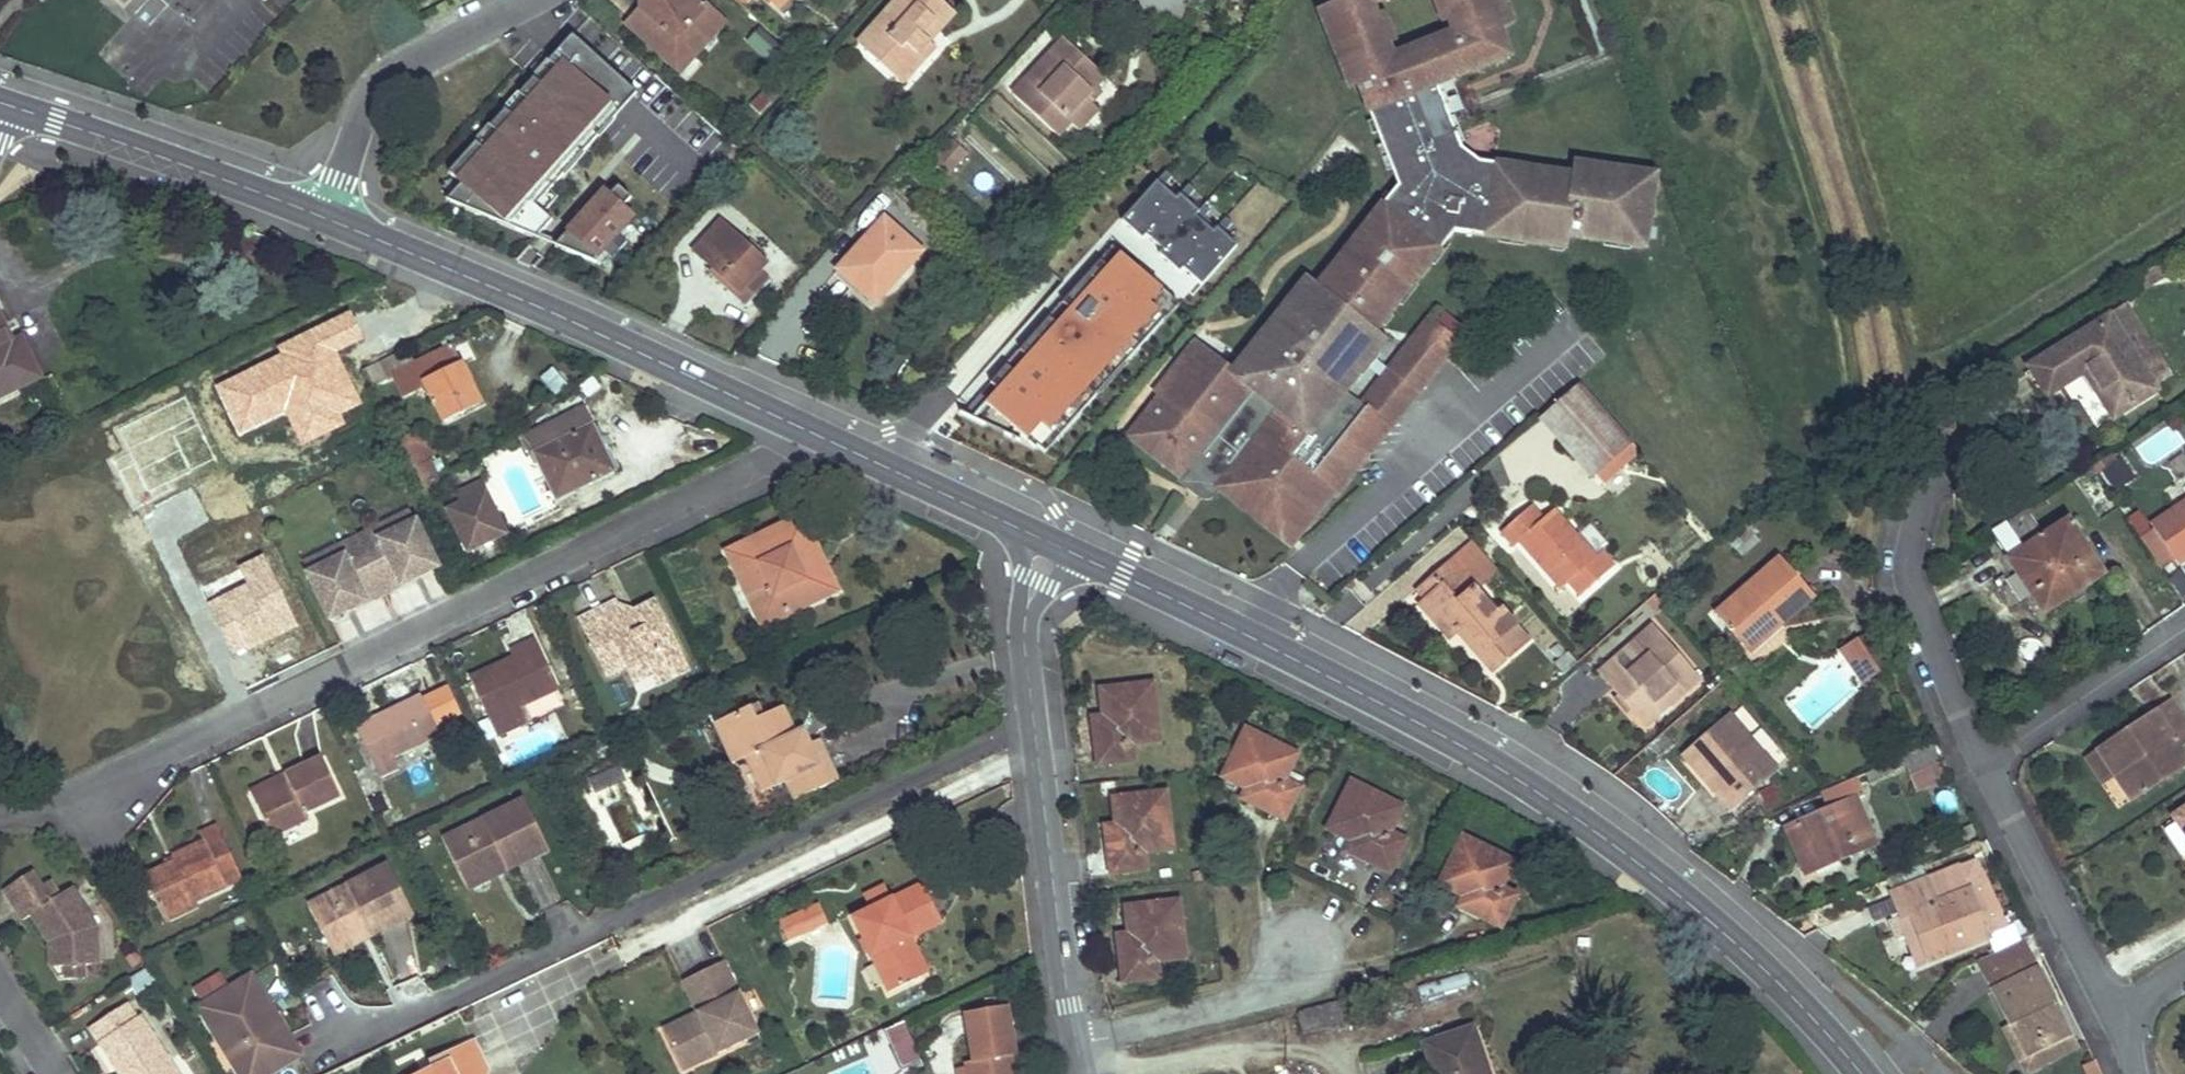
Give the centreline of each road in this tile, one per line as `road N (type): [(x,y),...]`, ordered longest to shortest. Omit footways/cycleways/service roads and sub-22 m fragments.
road 1 (tertiary): [(1053,535),(1507,760),(1679,888),(1782,982),(1866,1073)]
road 2 (residential): [(817,426),(754,468),(79,818),(0,837)]
road 3 (residential): [(1035,726),(371,1062)]
road 4 (tertiary): [(817,426),(326,215)]
road 5 (residential): [(1086,1073),(1049,882),(1035,726)]
road 6 (tertiary): [(326,215),(0,101)]
road 7 (residential): [(513,0),(371,76),(326,215)]
road 8 (residential): [(1985,761),(1907,579),(1924,476)]
road 9 (residential): [(2116,1007),(1985,761)]
road 10 (tertiary): [(1053,535),(817,426)]
road 11 (residential): [(1985,761),(2184,629)]
road 12 (residential): [(1035,726),(1025,612),(1053,535)]

